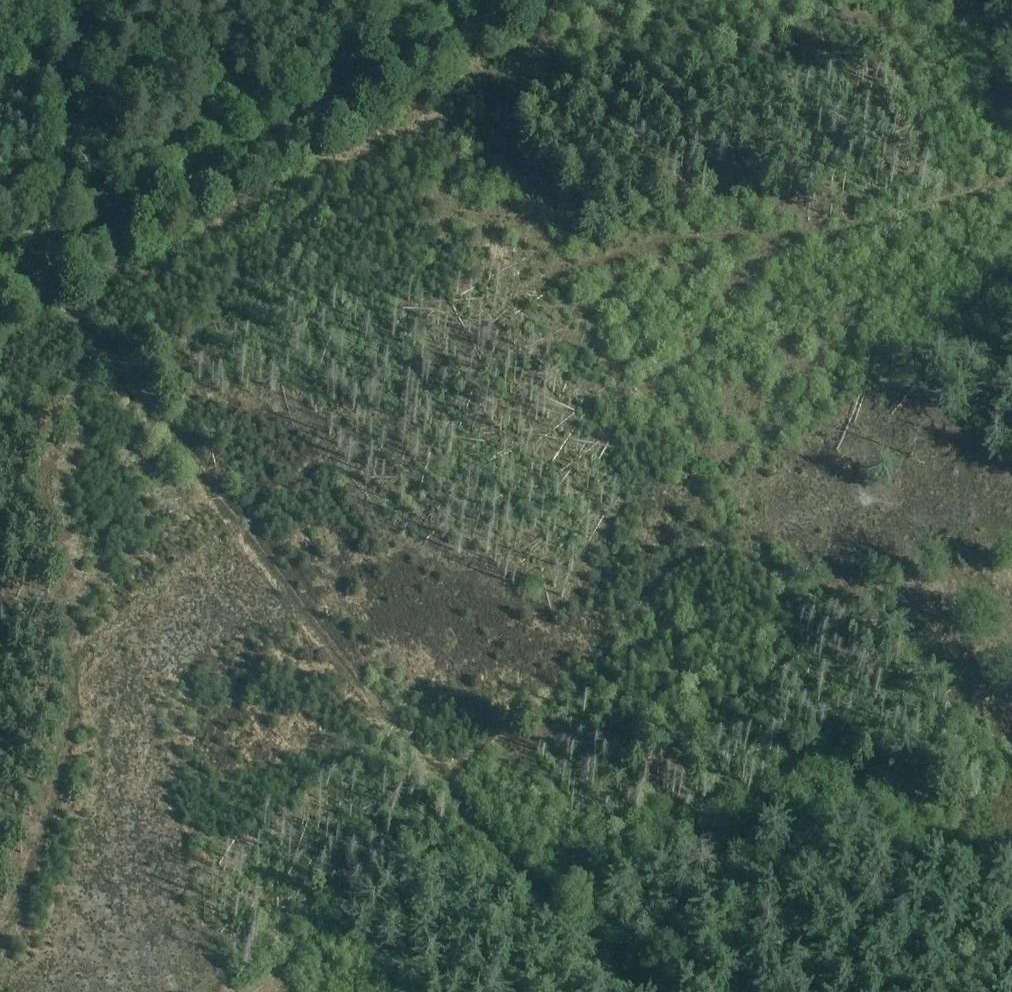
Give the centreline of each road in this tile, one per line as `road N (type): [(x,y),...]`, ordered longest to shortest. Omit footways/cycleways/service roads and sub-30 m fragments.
road 1 (track): [(512,0),(106,227),(0,305)]

